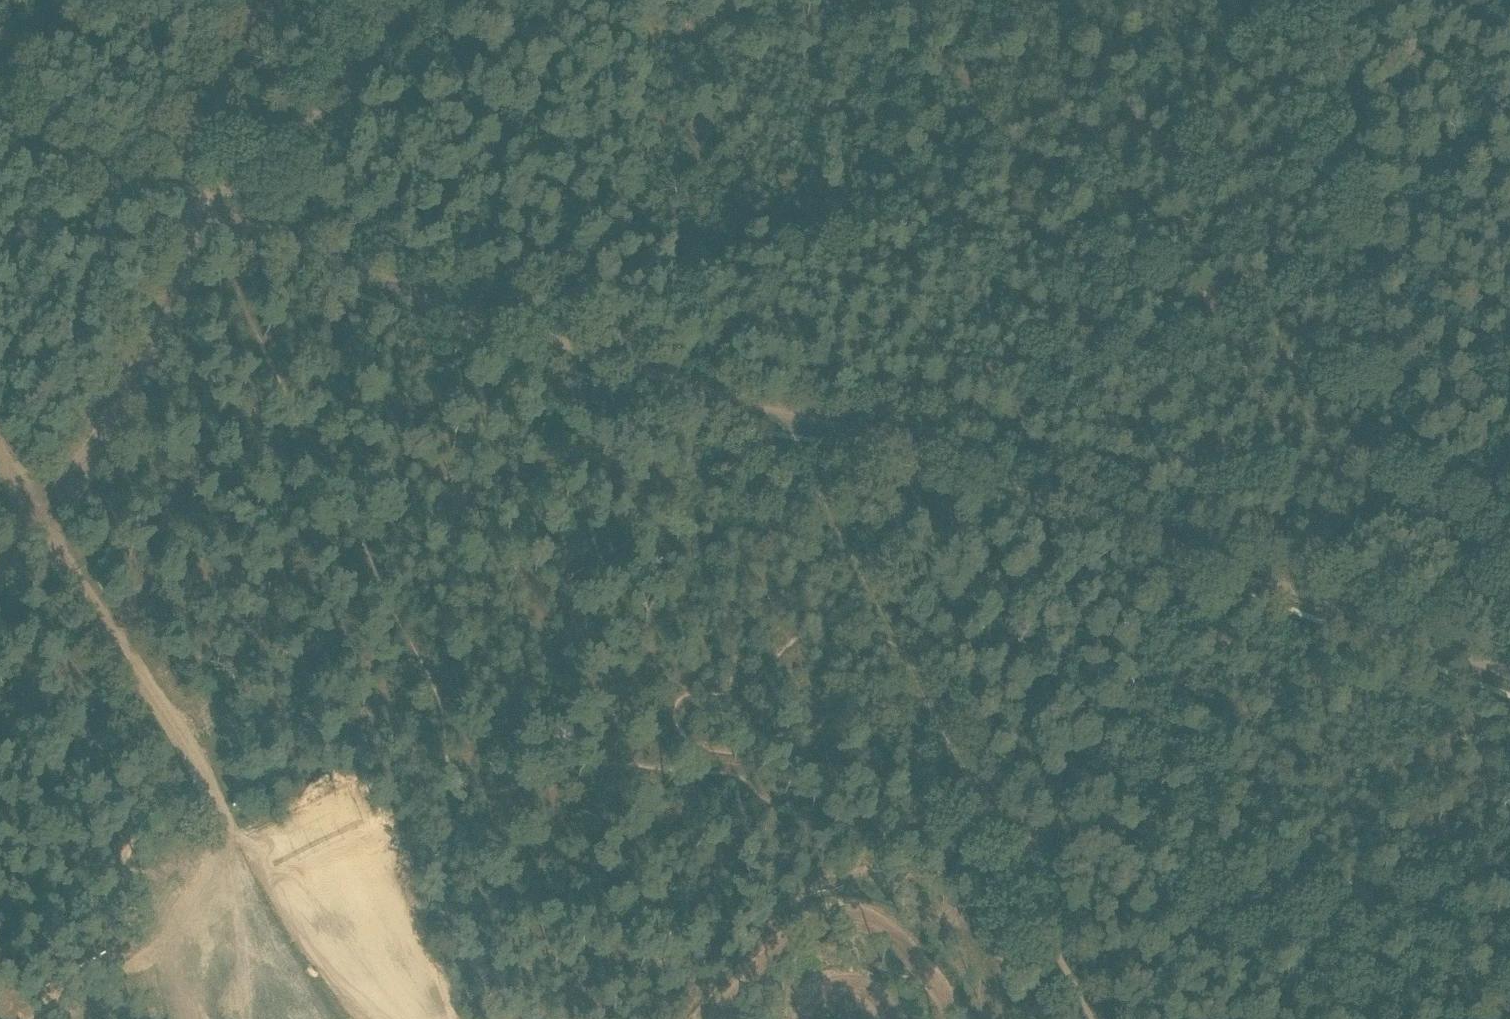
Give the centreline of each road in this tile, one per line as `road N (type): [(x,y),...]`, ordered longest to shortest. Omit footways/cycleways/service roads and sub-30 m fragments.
road 1 (track): [(777,418),(970,480),(1509,683)]
road 2 (track): [(220,222),(388,293),(777,418)]
road 3 (track): [(315,1018),(45,514)]
road 4 (track): [(1350,45),(1390,374),(1407,447),(1445,511)]
road 5 (track): [(45,514),(220,222)]
road 6 (track): [(972,787),(1087,1018)]
road 7 (track): [(786,431),(902,652)]
road 8 (track): [(438,0),(265,174)]
road 9 (track): [(268,0),(162,202)]
road 10 (track): [(1445,511),(1351,549),(1265,601)]
road 11 (track): [(0,137),(133,198),(162,202)]
road 12 (track): [(1116,682),(1265,601)]
road 13 (track): [(902,652),(972,787)]
road 14 (track): [(1082,696),(972,787)]
road 15 (track): [(1350,45),(1484,0)]

